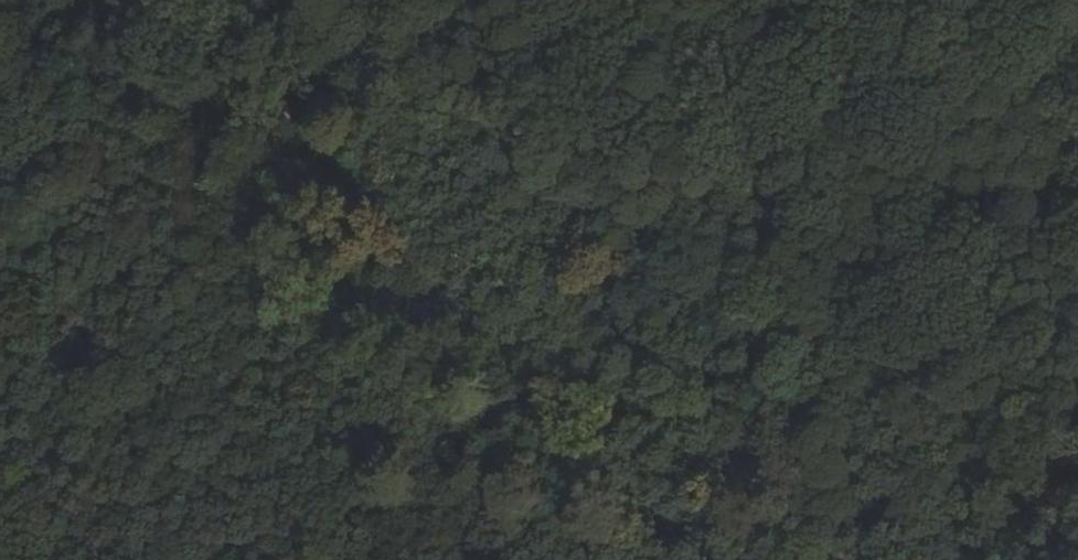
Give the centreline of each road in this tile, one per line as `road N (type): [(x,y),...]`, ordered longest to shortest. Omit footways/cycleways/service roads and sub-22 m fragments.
road 1 (track): [(693,559),(181,0)]

